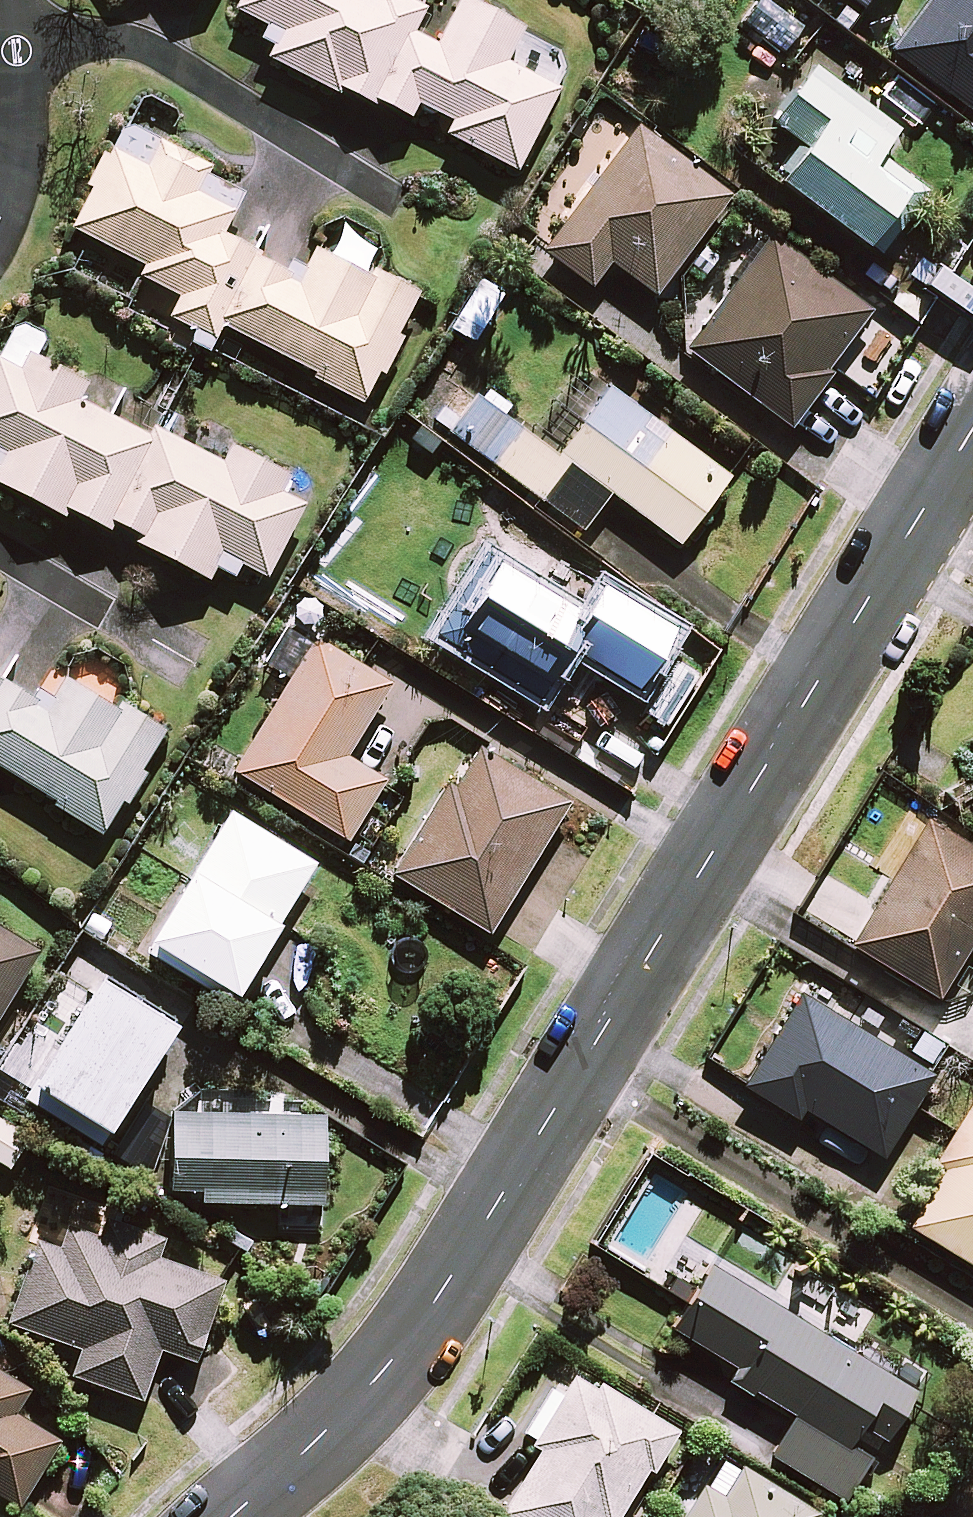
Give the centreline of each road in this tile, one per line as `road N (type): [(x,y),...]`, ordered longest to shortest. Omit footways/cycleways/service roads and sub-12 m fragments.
road 1 (tertiary): [(243,1516),(396,1370),(972,454)]
road 2 (unclassified): [(26,55),(93,42),(152,53),(406,203)]
road 3 (unclassified): [(0,236),(12,217),(25,146),(26,55)]
road 4 (unclassified): [(0,548),(116,621)]

